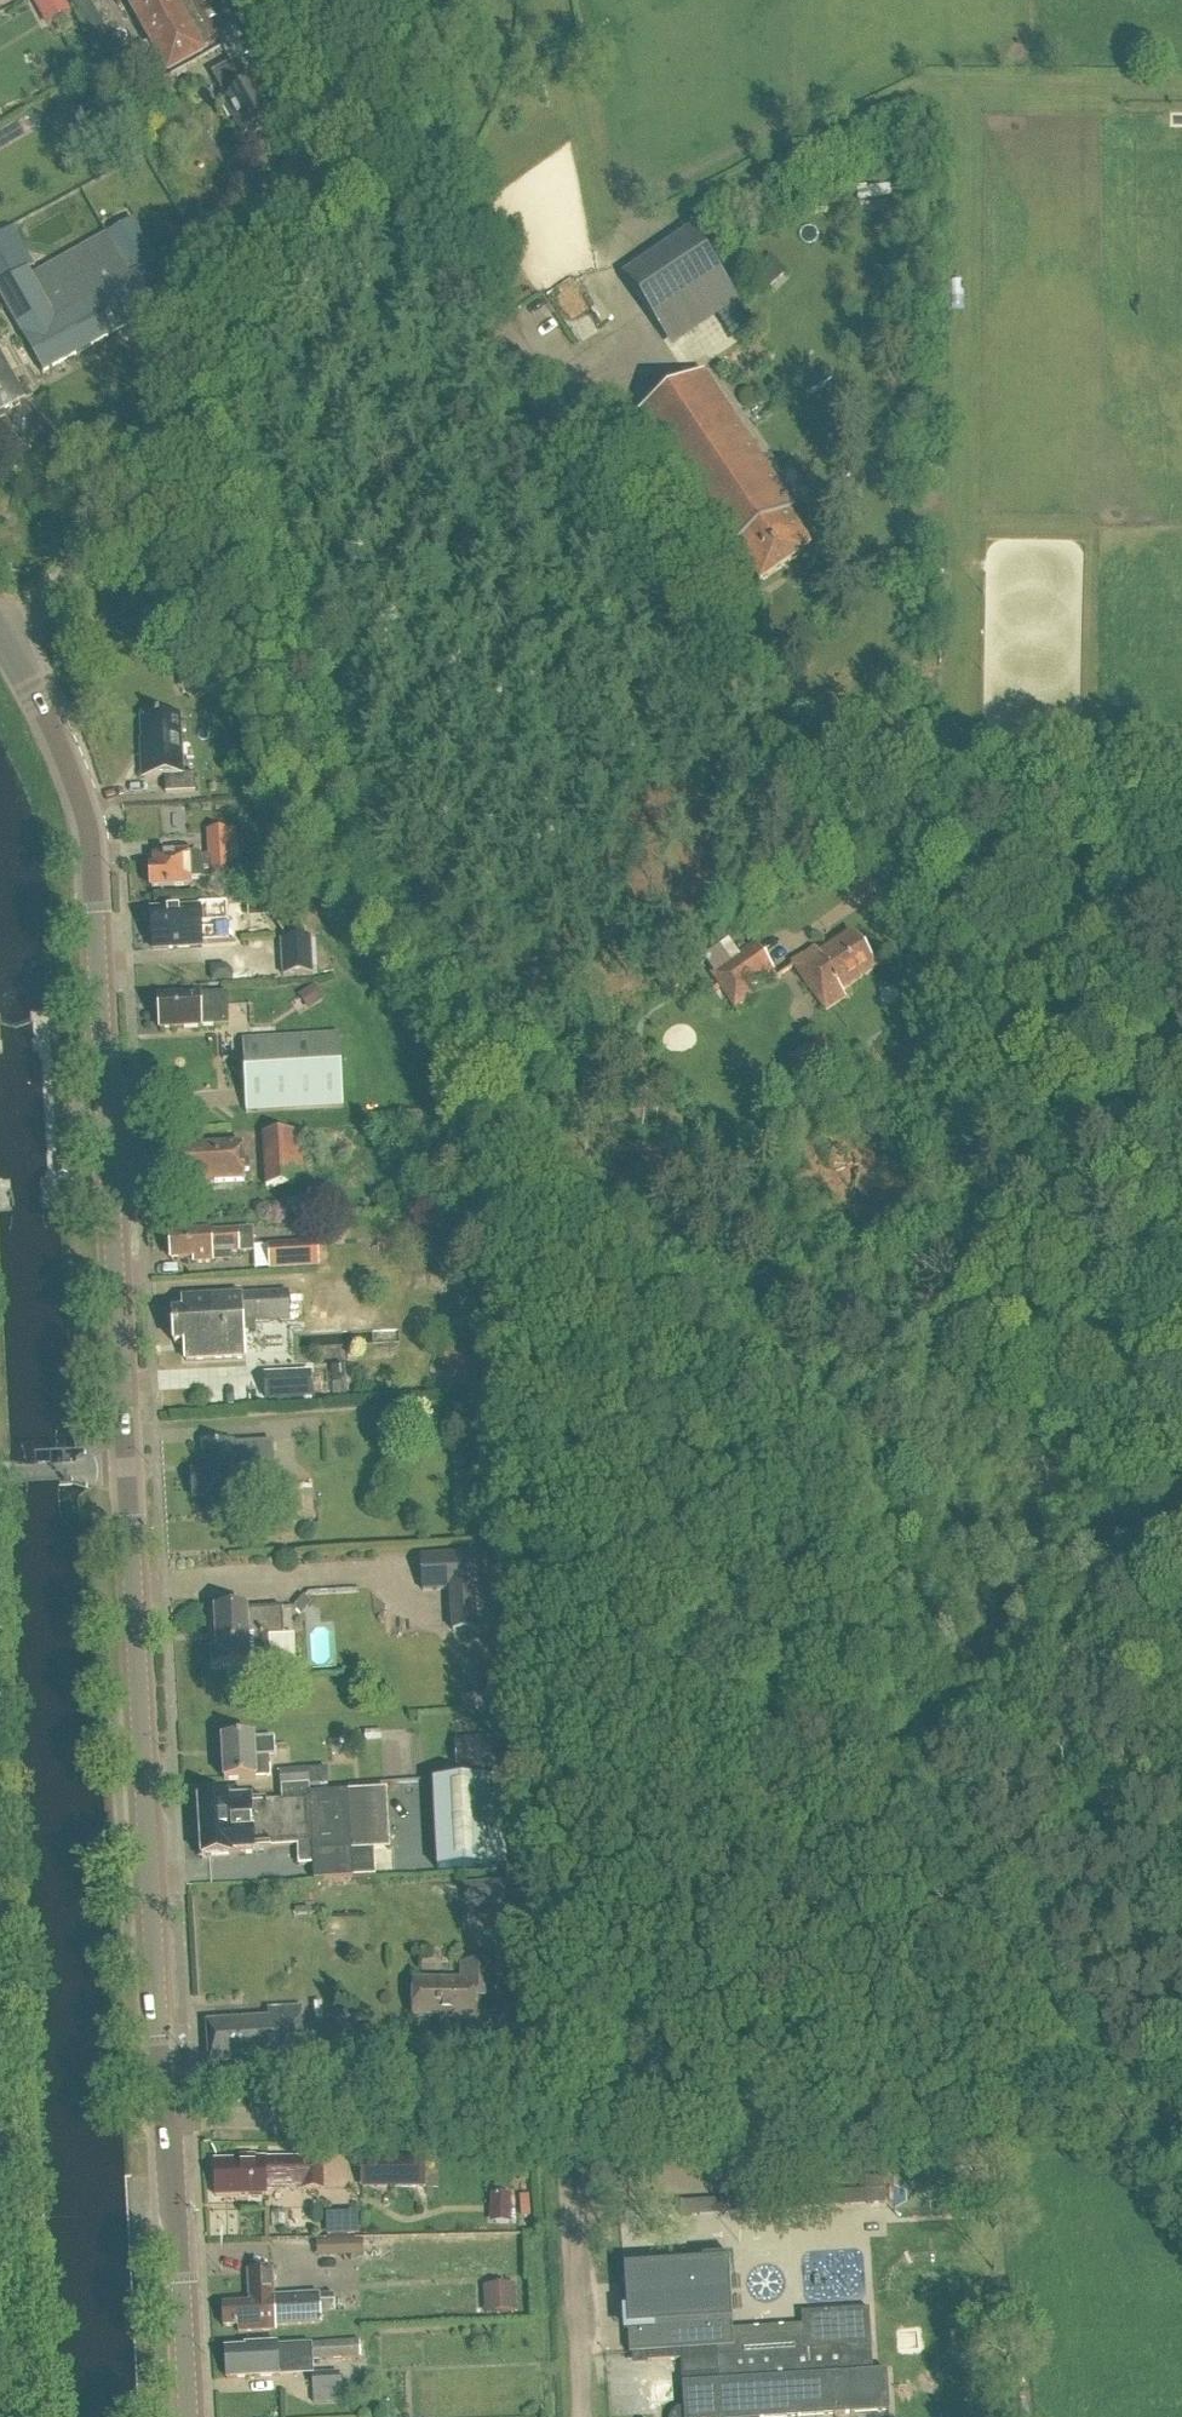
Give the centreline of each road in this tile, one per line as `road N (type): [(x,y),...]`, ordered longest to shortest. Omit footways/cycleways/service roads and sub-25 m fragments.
road 1 (unclassified): [(1181,2121),(171,2123)]
road 2 (secondary): [(128,1469),(93,861),(82,802),(0,640)]
road 3 (secondary): [(171,2123),(128,1469)]
road 4 (track): [(667,575),(1015,1100)]
road 5 (unclassified): [(0,628),(45,600),(72,568),(122,463),(336,122)]
road 6 (unclassified): [(336,122),(396,177),(667,575)]
road 7 (track): [(1015,1100),(1181,1351)]
road 8 (secondary): [(188,2416),(171,2123)]
road 9 (unclassified): [(16,2416),(0,2178)]
road 10 (unclassified): [(336,122),(401,0)]
road 11 (unclassified): [(0,1476),(128,1469)]

